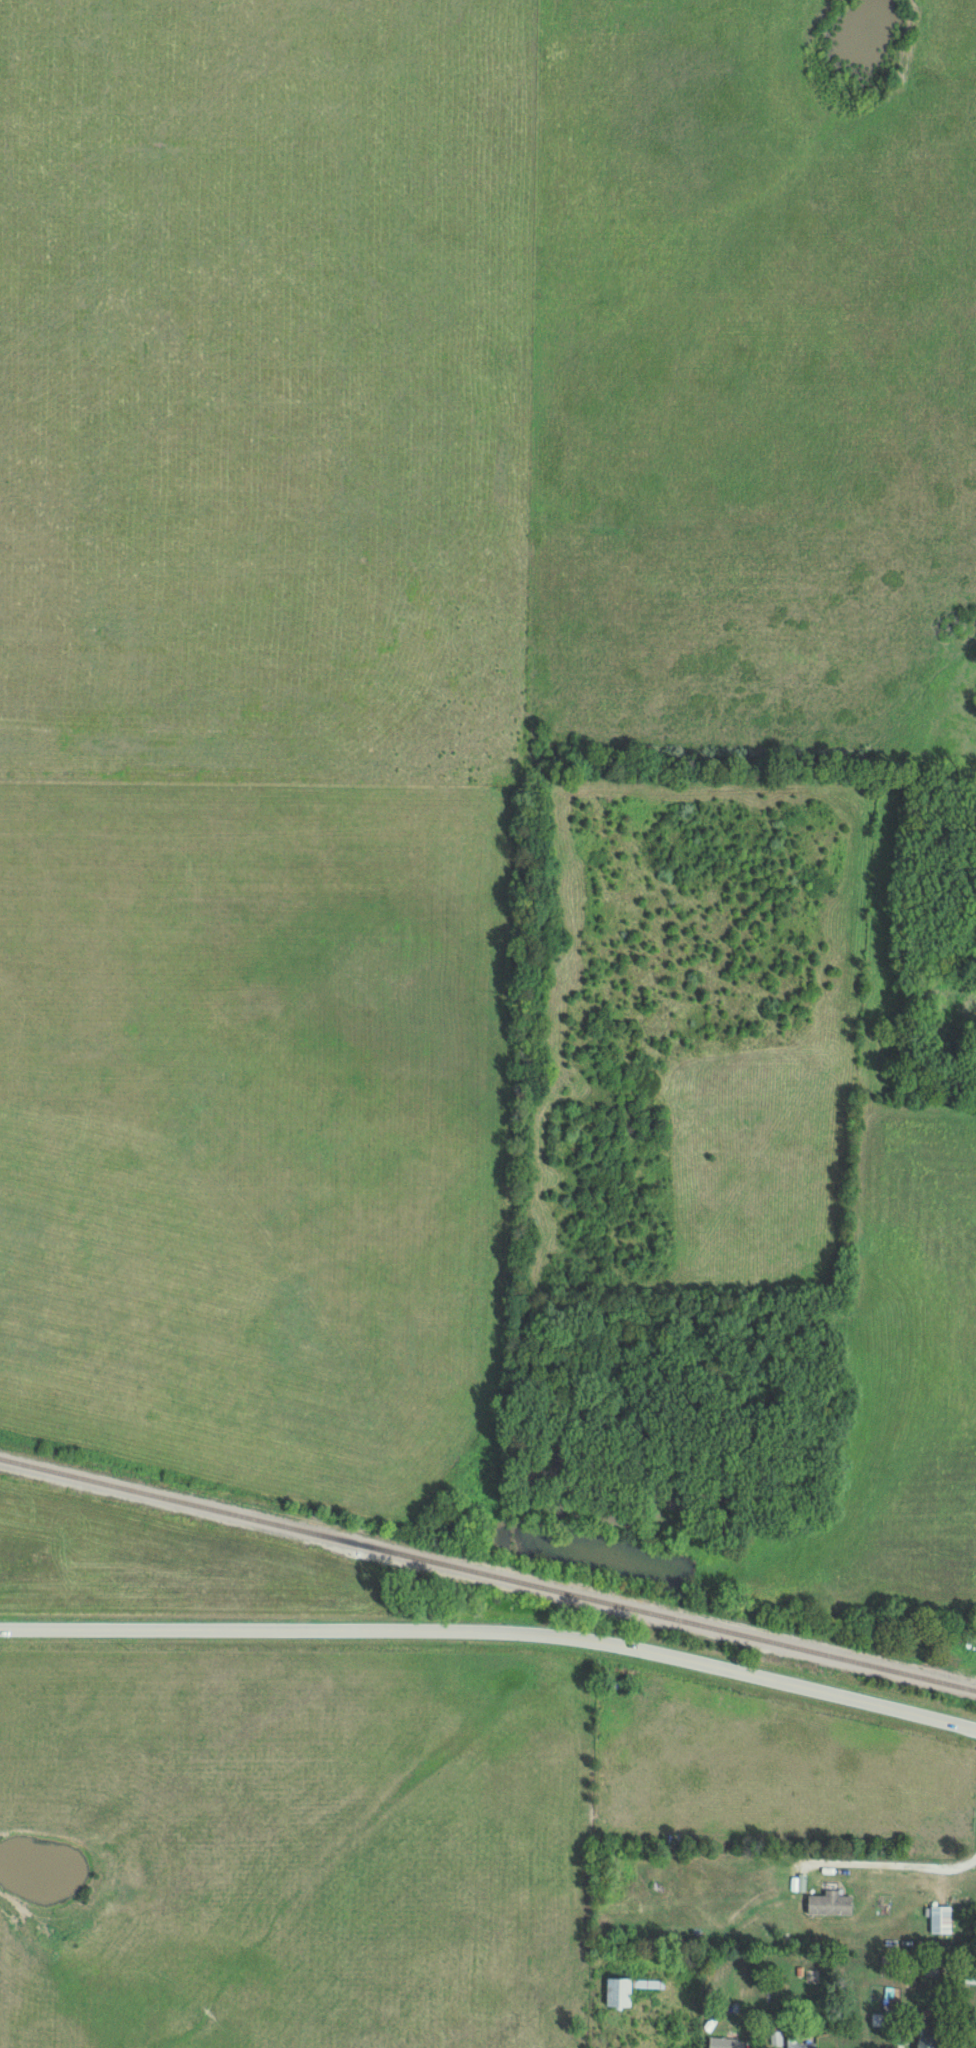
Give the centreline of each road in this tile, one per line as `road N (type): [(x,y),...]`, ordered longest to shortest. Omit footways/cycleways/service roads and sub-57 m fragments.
road 1 (tertiary): [(0,1630),(547,1635),(975,1732)]

